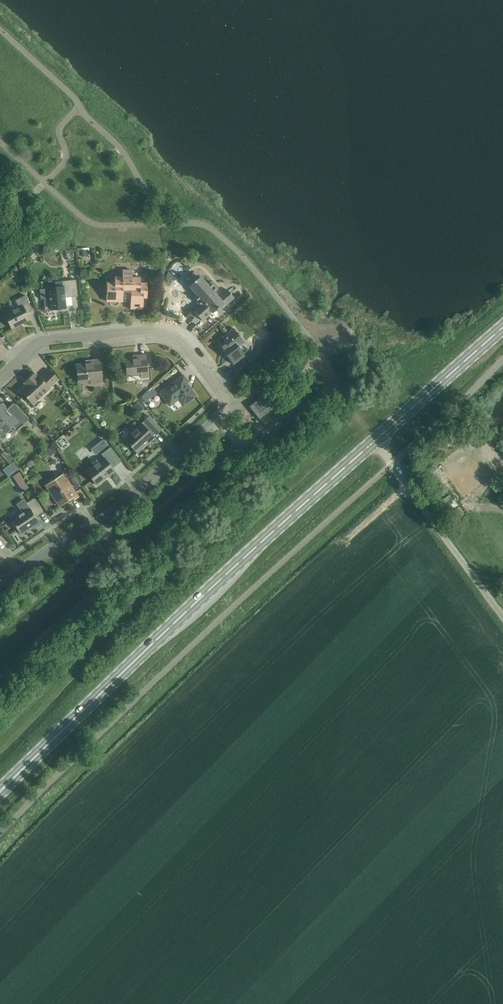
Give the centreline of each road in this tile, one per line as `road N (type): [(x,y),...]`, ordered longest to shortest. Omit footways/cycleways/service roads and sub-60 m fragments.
road 1 (residential): [(0,586),(107,514),(231,407),(194,355),(156,330),(52,339),(0,378)]
road 2 (primary): [(9,782),(376,440)]
road 3 (unclassified): [(502,622),(376,440)]
road 4 (primary): [(376,440),(502,327)]

